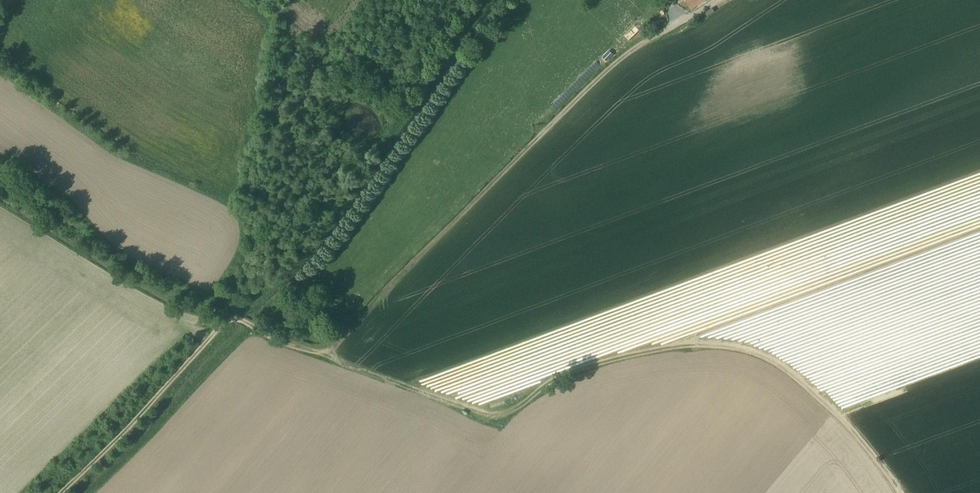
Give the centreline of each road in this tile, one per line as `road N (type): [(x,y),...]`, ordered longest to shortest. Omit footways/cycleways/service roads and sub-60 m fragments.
road 1 (track): [(325,354),(503,421),(532,394),(590,365),(701,343),(740,346),(772,361),(839,418),(897,492)]
road 2 (track): [(715,0),(608,71),(325,354)]
road 3 (track): [(237,316),(64,492)]

